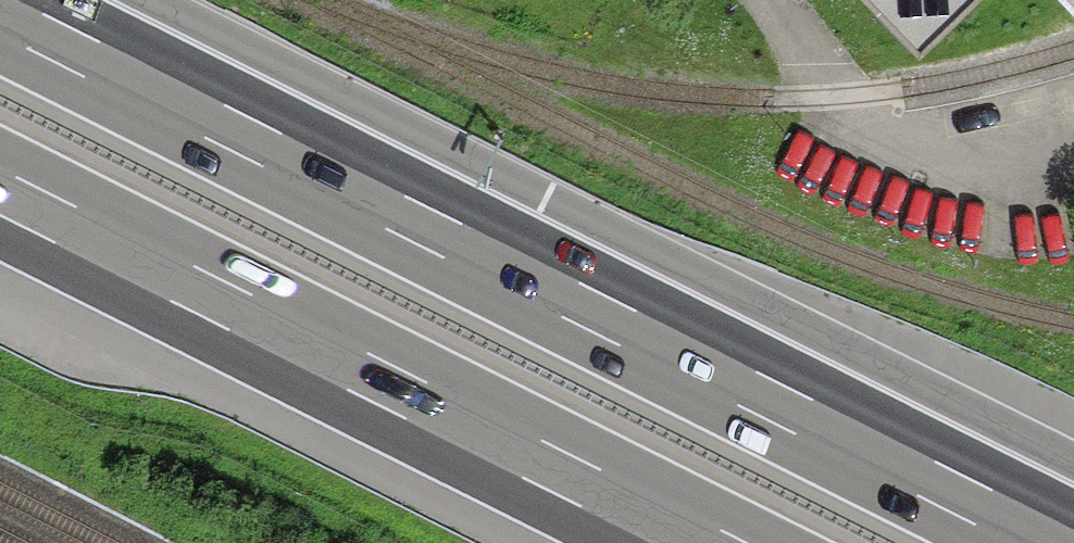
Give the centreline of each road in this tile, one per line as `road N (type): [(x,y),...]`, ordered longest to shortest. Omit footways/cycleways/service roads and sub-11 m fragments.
road 1 (motorway): [(1059,542),(0,12)]
road 2 (motorway): [(0,194),(696,542)]

